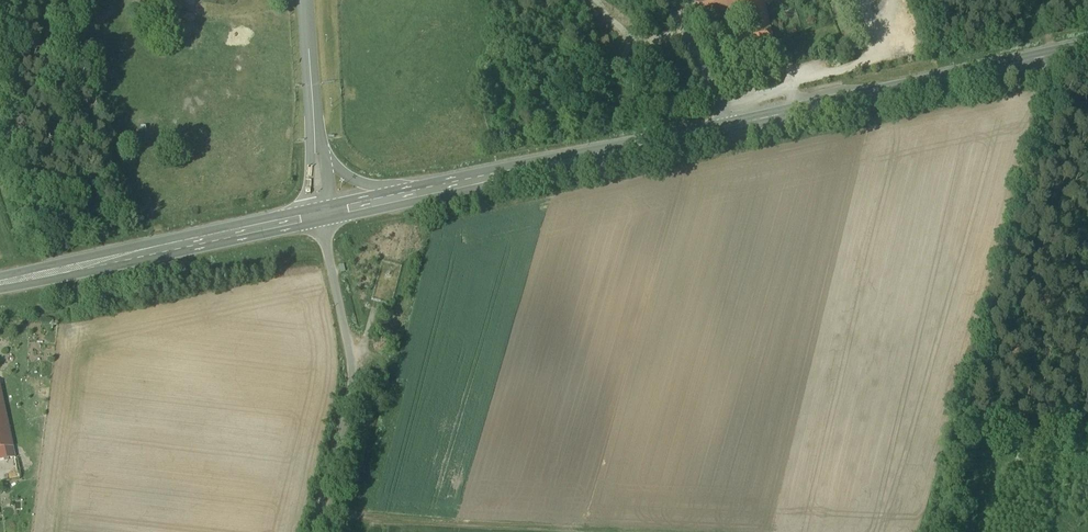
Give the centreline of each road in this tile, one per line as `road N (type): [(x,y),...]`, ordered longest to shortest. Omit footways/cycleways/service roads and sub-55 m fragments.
road 1 (secondary): [(318,215),(725,127)]
road 2 (secondary): [(725,127),(1087,49)]
road 3 (secondary): [(0,284),(318,215)]
road 4 (unclassified): [(322,531),(356,364),(318,215)]
road 5 (unclassified): [(670,0),(725,127)]

